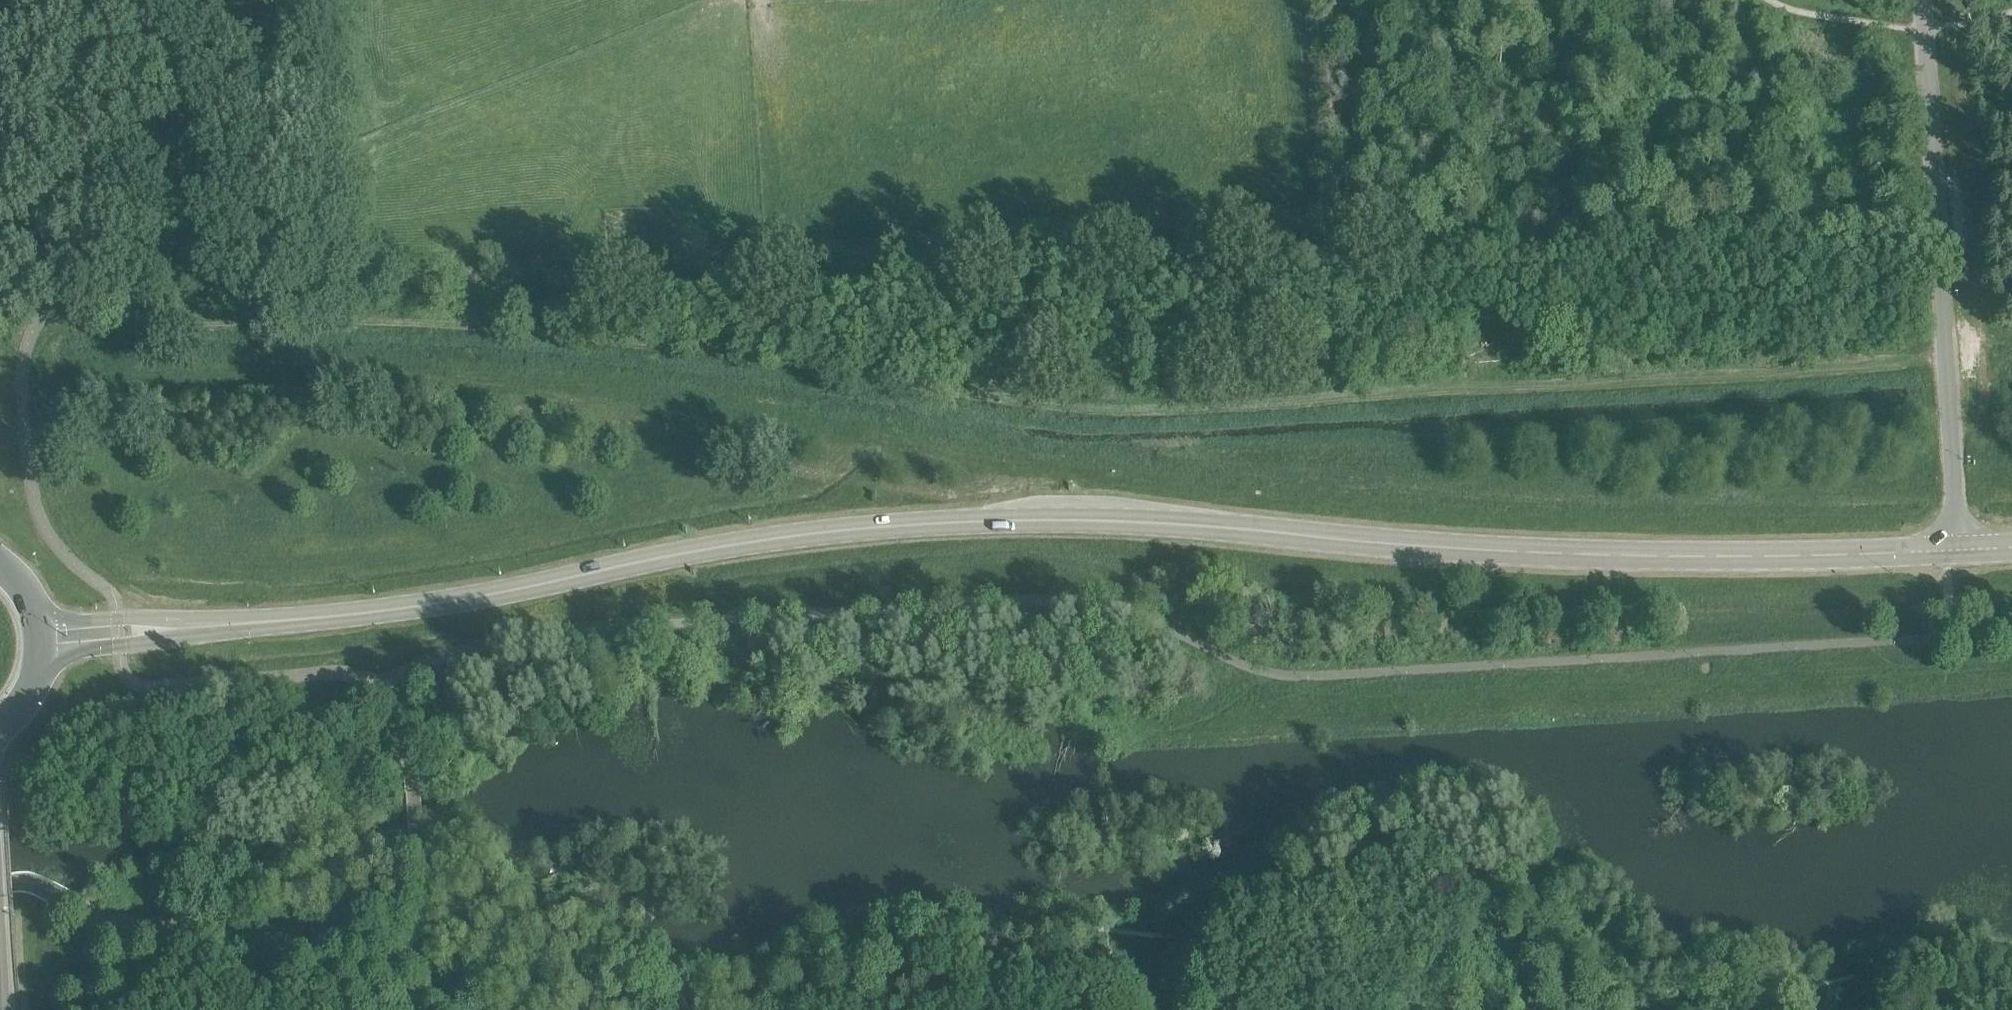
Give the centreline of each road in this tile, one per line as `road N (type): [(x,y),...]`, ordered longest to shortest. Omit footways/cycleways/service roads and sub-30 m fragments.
road 1 (tertiary): [(1947,554),(1624,559),(1059,520),(891,523),(686,551),(409,609),(292,624)]
road 2 (unclassified): [(1947,554),(1954,532),(1921,0)]
road 3 (tertiary): [(292,624),(227,617),(38,621)]
road 4 (tertiary): [(40,658),(292,624)]

